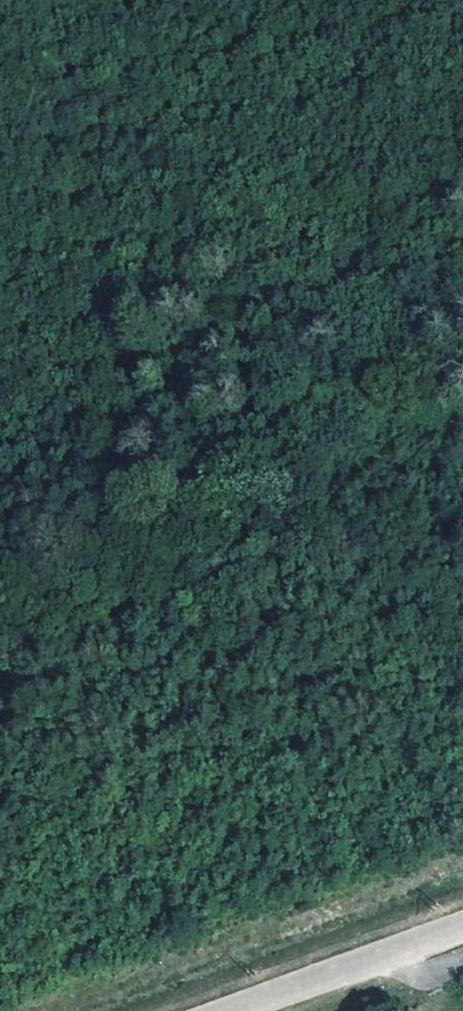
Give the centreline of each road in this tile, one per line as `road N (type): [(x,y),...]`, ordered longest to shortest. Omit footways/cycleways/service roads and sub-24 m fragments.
road 1 (unclassified): [(227,1010),(462,925)]

